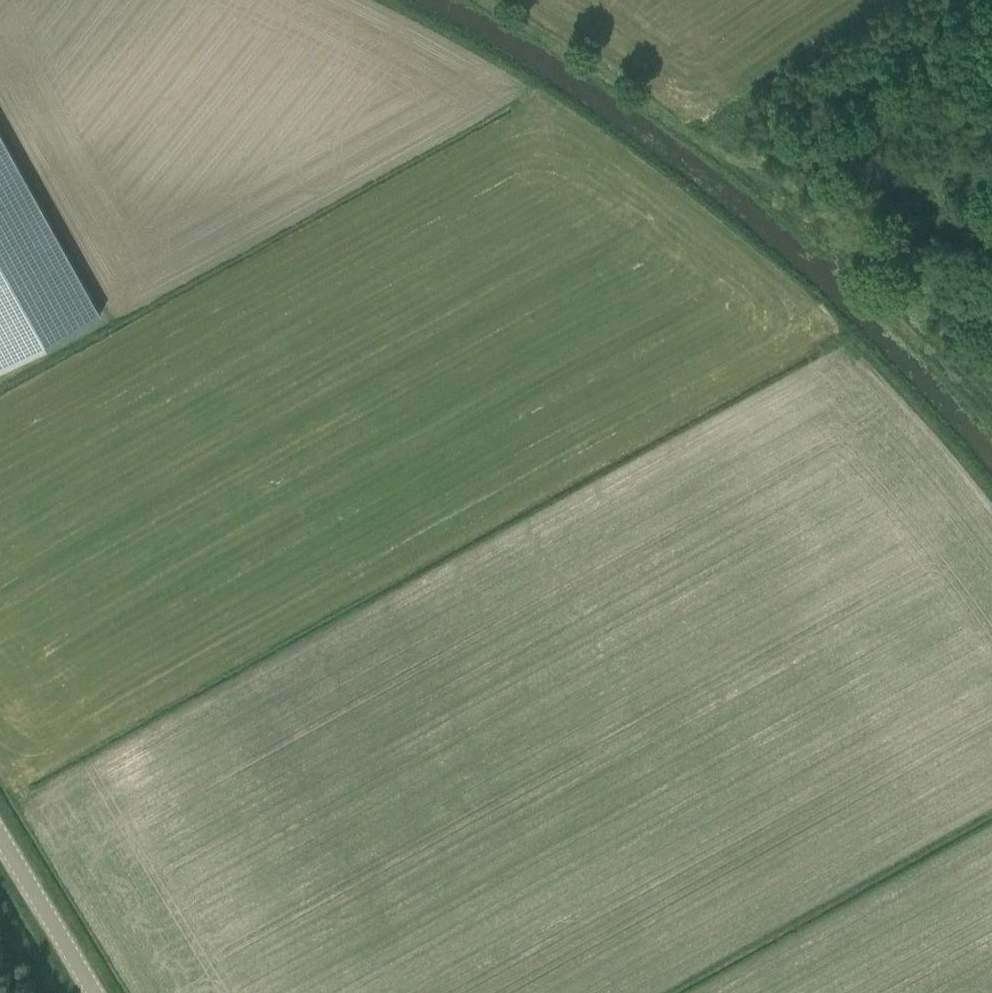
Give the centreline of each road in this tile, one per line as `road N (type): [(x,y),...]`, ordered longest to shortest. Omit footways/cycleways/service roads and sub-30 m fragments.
road 1 (unclassified): [(101,992),(0,822)]

